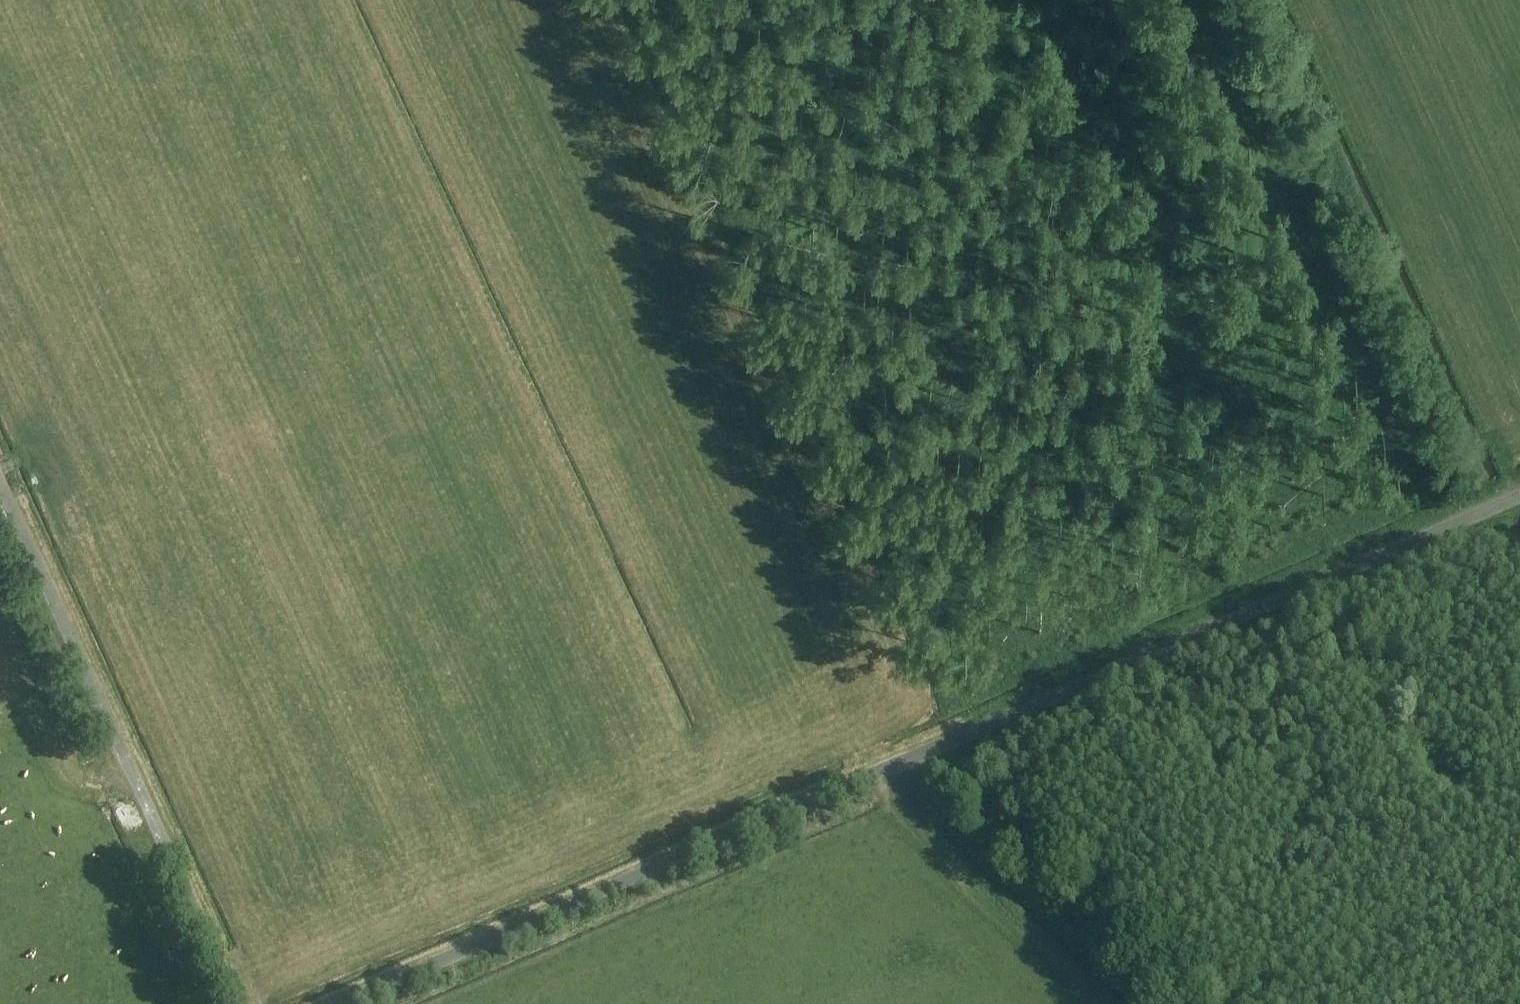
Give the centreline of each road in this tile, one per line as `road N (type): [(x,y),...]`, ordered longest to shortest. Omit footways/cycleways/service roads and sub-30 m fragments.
road 1 (unclassified): [(334,1003),(1519,493)]
road 2 (unclassified): [(237,1003),(0,475)]

